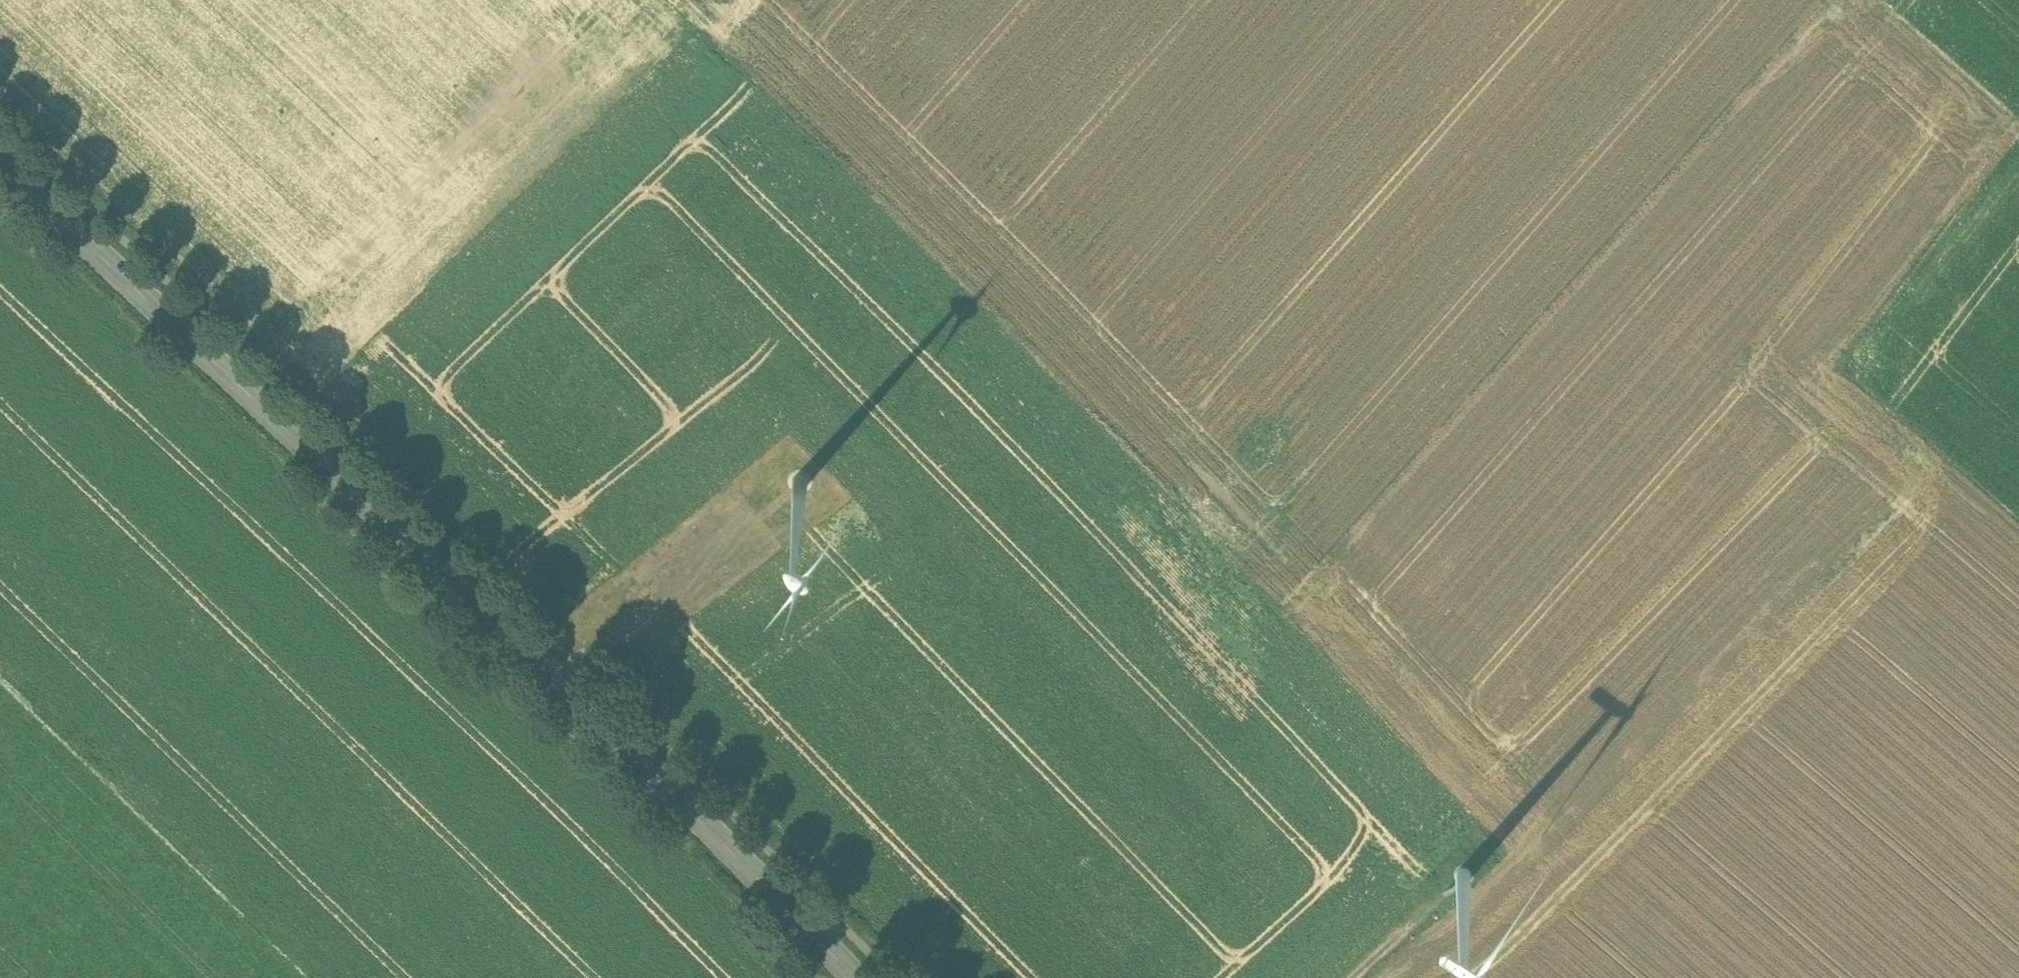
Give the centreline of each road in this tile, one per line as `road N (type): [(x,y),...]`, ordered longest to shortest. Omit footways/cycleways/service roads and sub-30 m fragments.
road 1 (secondary): [(854,977),(612,726),(0,163)]
road 2 (track): [(546,666),(755,517)]

